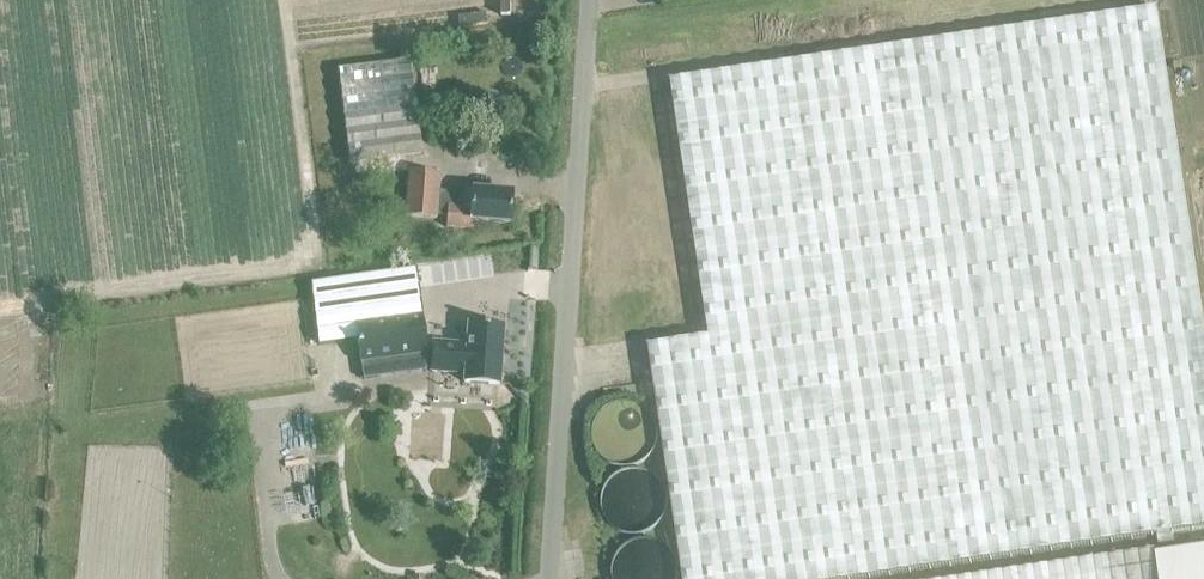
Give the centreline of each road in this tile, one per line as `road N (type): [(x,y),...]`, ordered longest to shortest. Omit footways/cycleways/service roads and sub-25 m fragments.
road 1 (unclassified): [(548,578),(589,0)]

